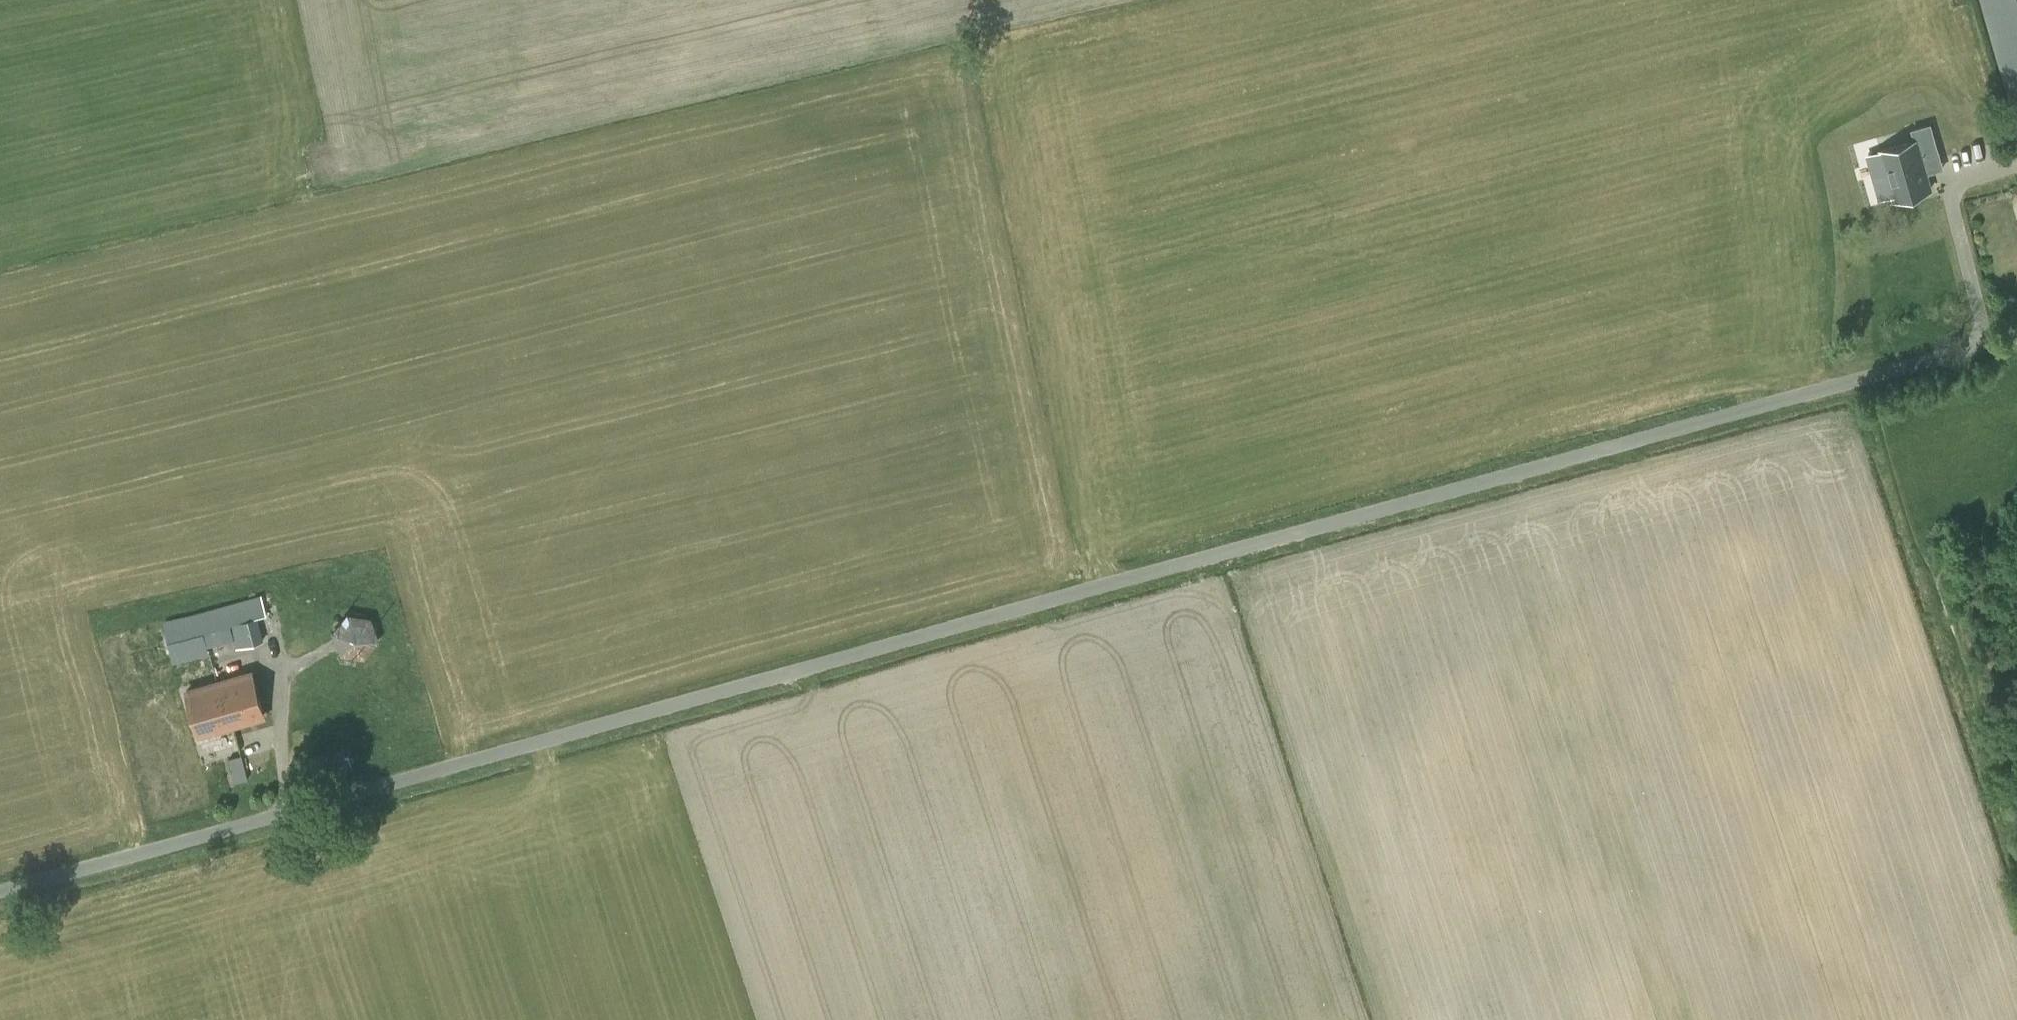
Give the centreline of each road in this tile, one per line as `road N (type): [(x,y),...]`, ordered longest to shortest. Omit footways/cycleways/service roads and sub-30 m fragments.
road 1 (unclassified): [(0,891),(2016,332)]

